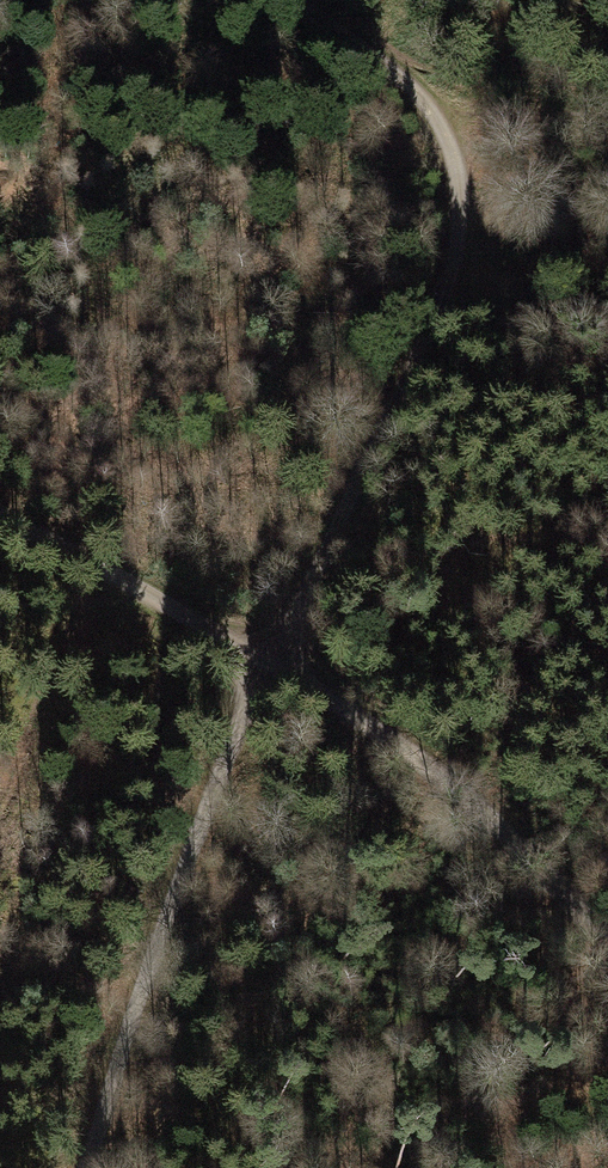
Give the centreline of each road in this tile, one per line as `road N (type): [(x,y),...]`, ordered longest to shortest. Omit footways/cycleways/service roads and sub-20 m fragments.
road 1 (track): [(89,1167),(214,785),(423,342),(454,254),(458,203),(445,111)]
road 2 (track): [(0,518),(271,665),(414,755),(481,810),(607,940)]
road 3 (track): [(292,0),(445,111)]

